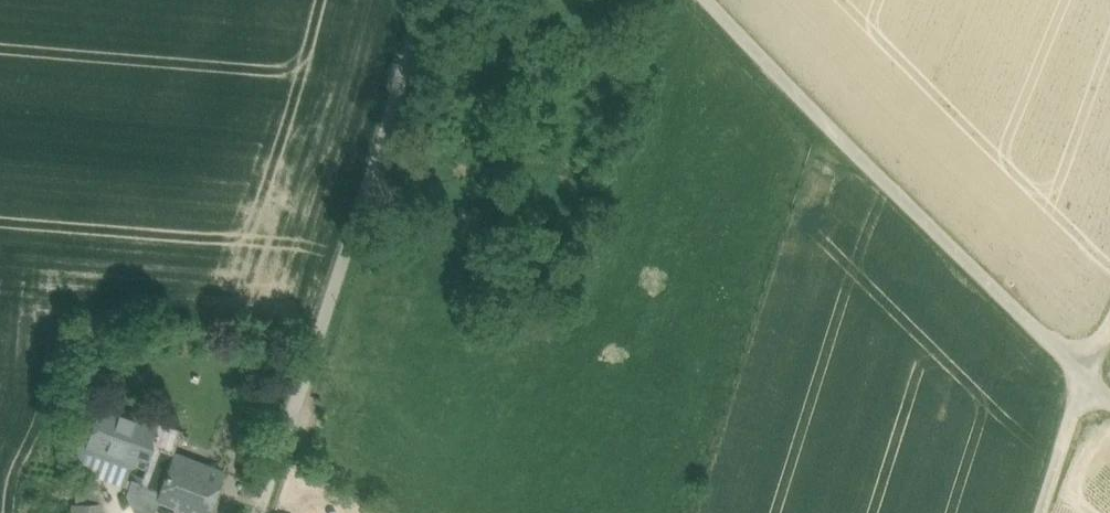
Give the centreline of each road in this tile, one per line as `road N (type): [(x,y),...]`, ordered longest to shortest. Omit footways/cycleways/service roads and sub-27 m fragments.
road 1 (unclassified): [(1086,380),(702,0)]
road 2 (track): [(260,512),(401,82),(420,0)]
road 3 (unclassified): [(1047,512),(1086,380)]

